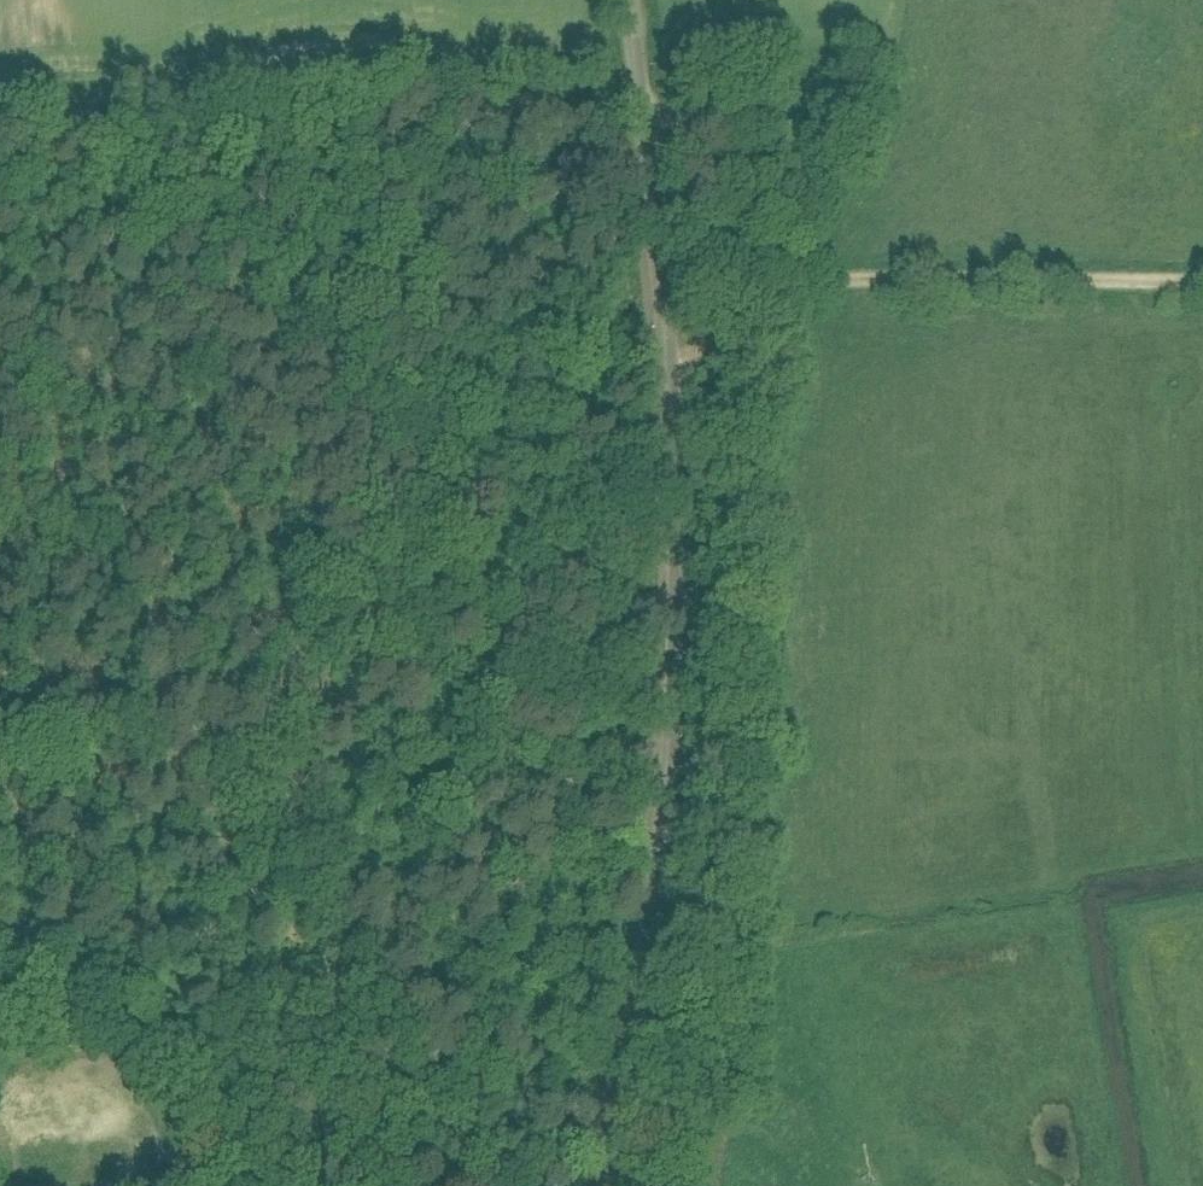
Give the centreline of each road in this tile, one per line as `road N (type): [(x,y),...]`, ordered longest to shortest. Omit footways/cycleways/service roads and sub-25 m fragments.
road 1 (unclassified): [(584,1185),(643,932),(673,589),(659,297),(628,0)]

